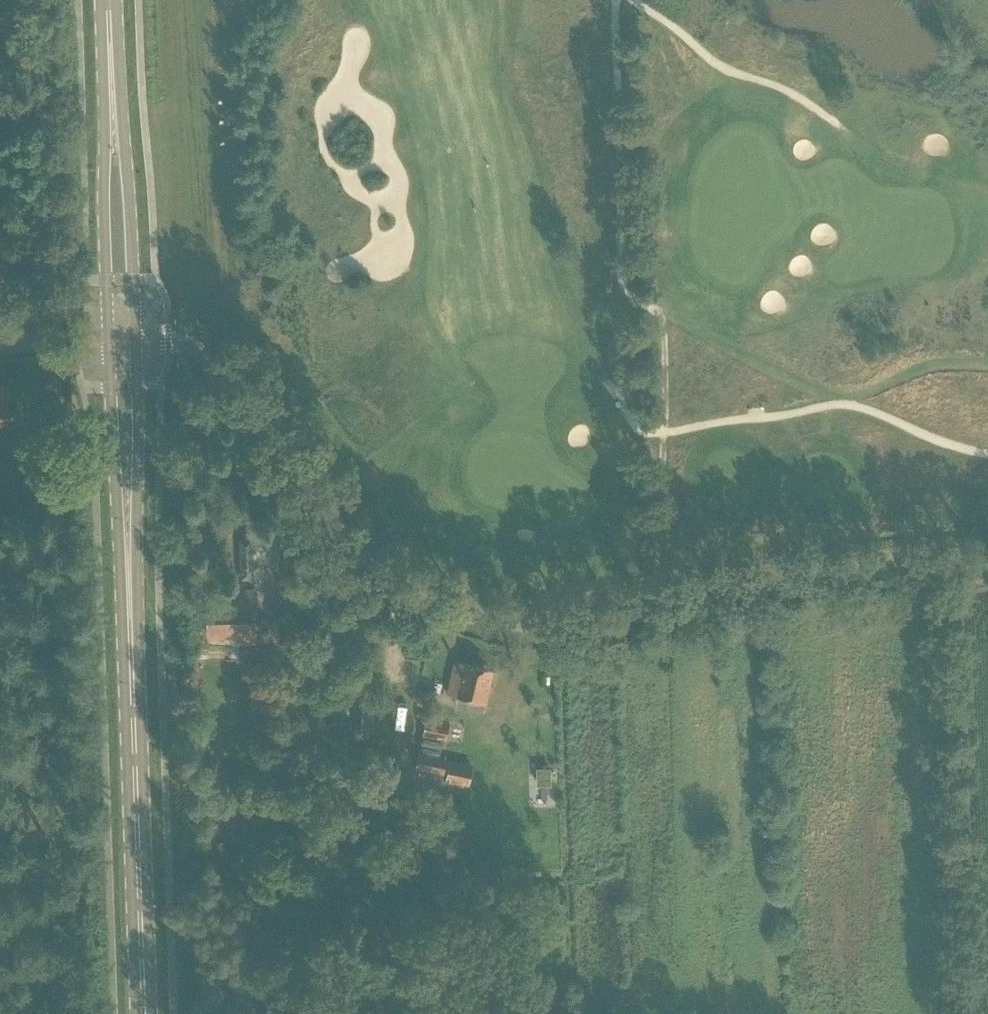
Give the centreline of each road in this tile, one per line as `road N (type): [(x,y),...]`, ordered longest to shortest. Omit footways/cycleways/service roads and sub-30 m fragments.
road 1 (unclassified): [(987,571),(903,566),(503,614),(461,605),(392,569),(203,355),(168,337)]
road 2 (primary): [(145,1013),(128,531)]
road 3 (primary): [(114,124),(103,195),(111,338)]
road 4 (primary): [(137,337),(130,196),(114,124)]
road 5 (primary): [(111,338),(112,451),(128,531)]
road 6 (primary): [(128,531),(137,337)]
road 7 (primary): [(114,124),(110,0)]

